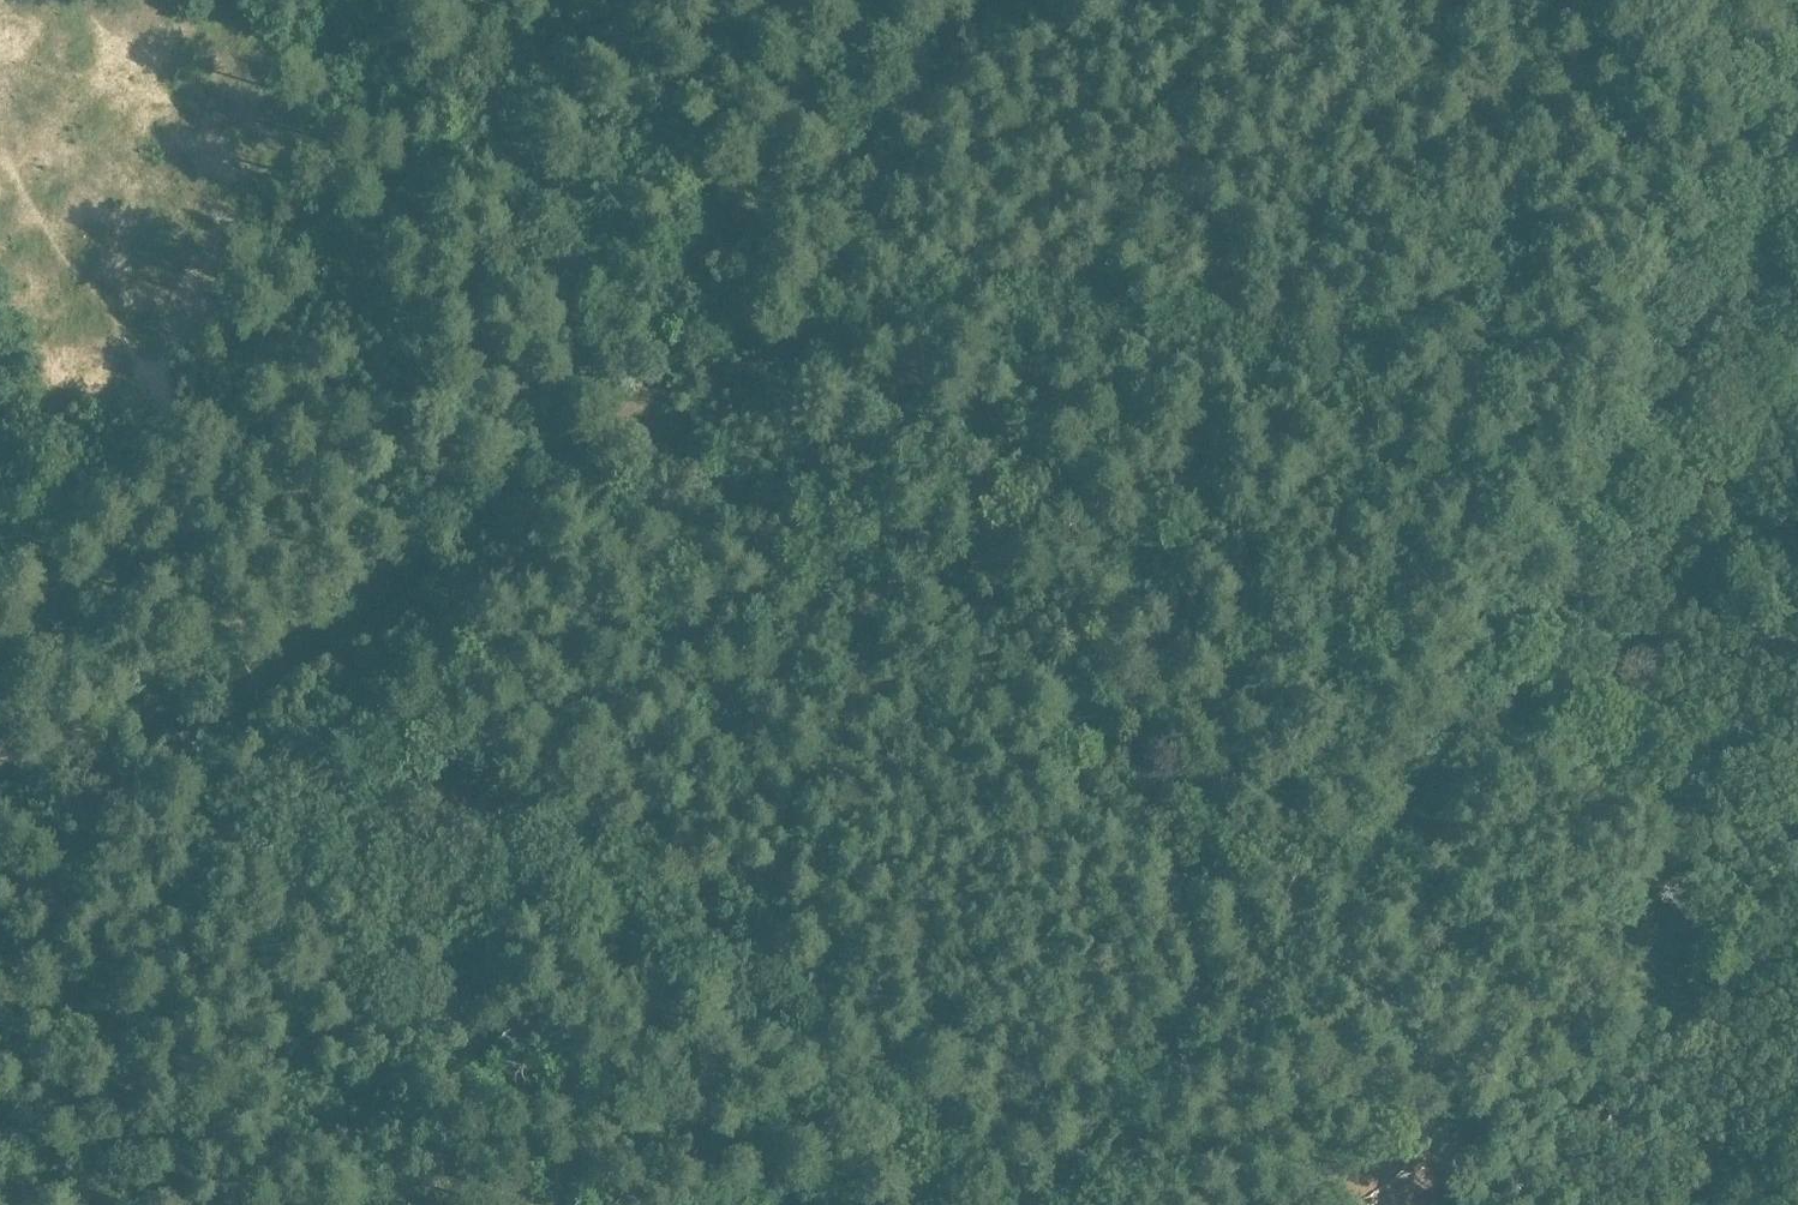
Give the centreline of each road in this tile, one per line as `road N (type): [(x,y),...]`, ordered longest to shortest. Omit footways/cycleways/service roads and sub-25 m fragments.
road 1 (track): [(640,408),(674,467),(716,511),(801,546),(898,571),(984,610),(1055,669),(1166,832),(1199,938),(1183,1034),(1118,1122),(1026,1204)]
road 2 (track): [(256,697),(414,592),(577,449),(640,408),(657,334),(699,260),(732,232),(832,176),(883,131),(987,0)]
road 3 (track): [(1797,894),(1780,915),(1645,1204)]
road 4 (track): [(0,797),(64,781),(256,697)]

